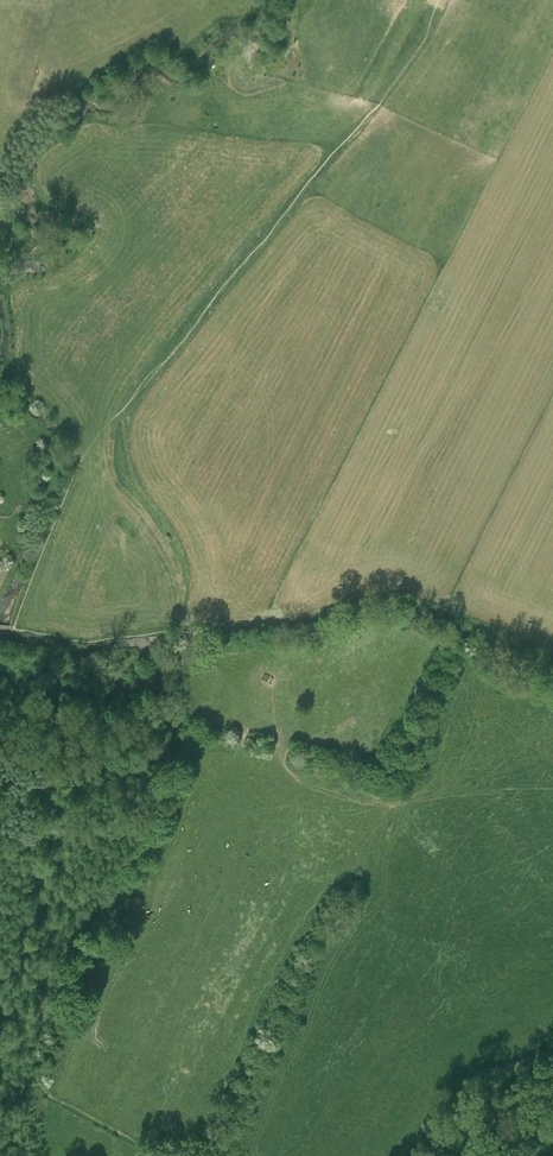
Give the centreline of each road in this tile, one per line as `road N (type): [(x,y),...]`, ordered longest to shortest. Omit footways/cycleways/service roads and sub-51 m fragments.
road 1 (track): [(155,639),(81,647),(0,633)]

